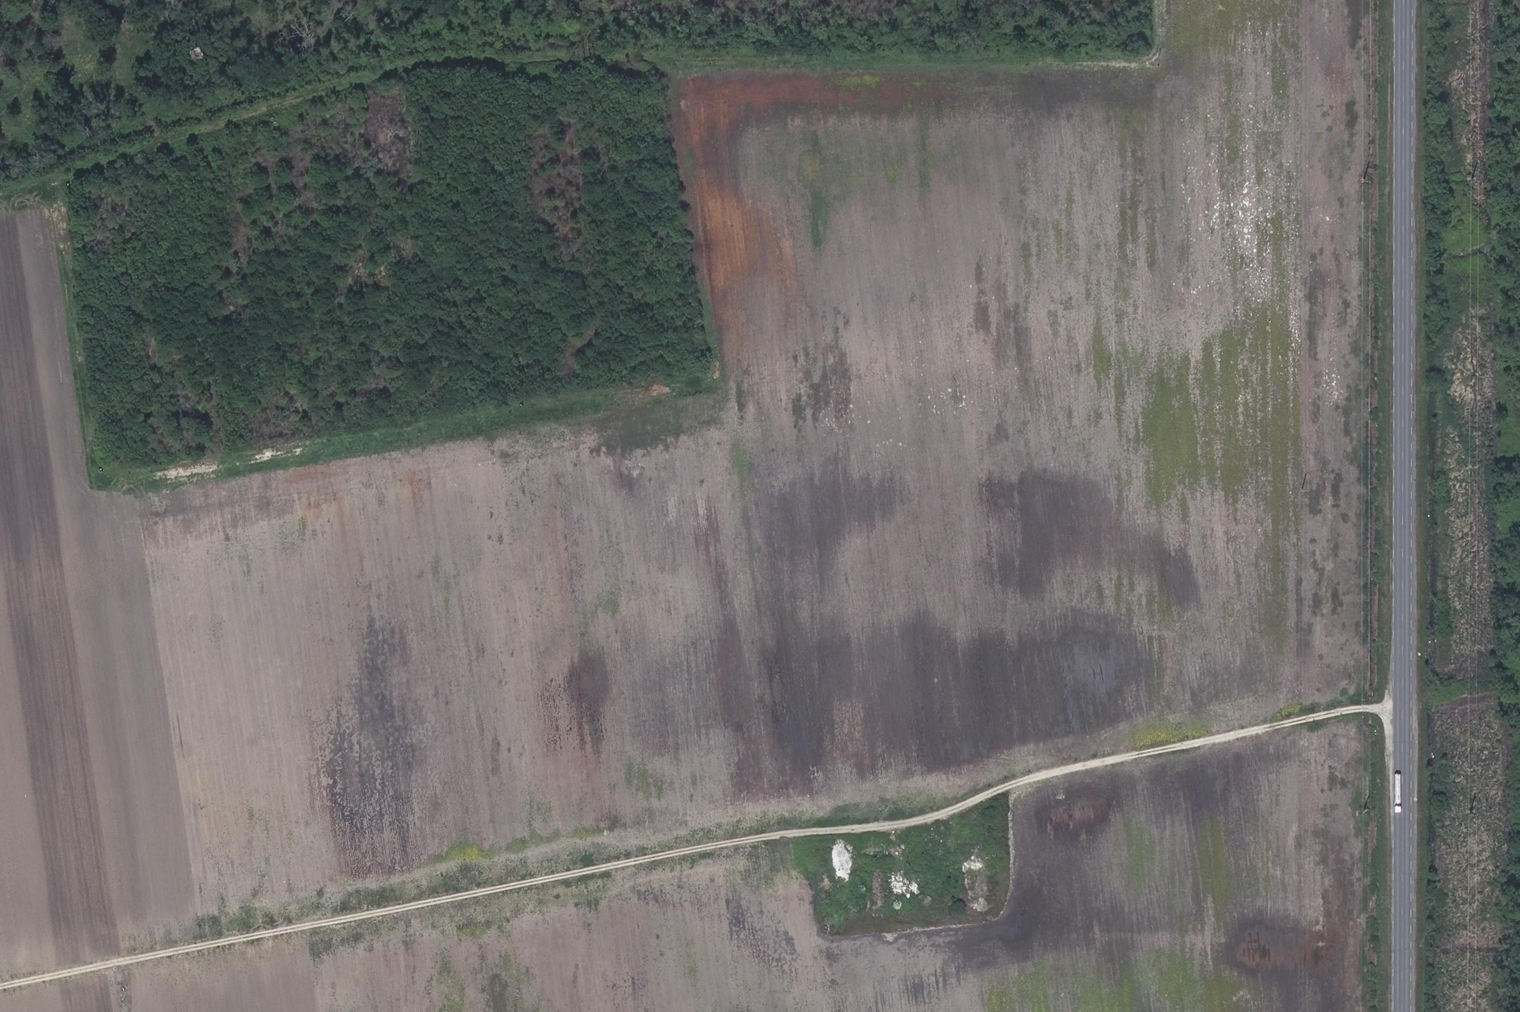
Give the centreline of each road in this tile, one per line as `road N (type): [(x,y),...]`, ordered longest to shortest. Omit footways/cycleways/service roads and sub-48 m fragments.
road 1 (track): [(0,990),(729,842),(938,820),(1052,772),(1350,710),(1404,709)]
road 2 (secondary): [(1405,0),(1405,1011)]

